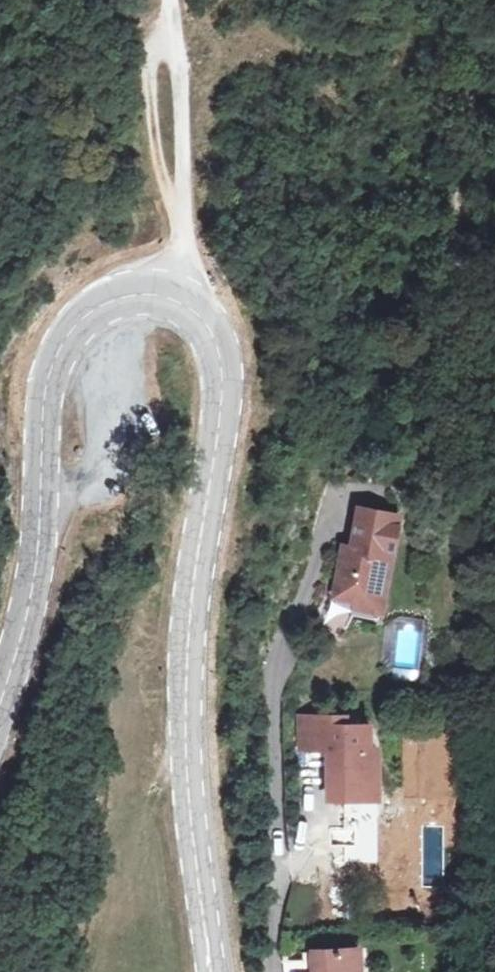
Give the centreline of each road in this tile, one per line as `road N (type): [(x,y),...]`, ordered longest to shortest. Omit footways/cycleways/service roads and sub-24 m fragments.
road 1 (secondary): [(0,702),(32,579),(42,409),(62,349),(87,312),(117,298),(148,293),(175,300),(211,342),(220,370),(186,691),(211,971)]
road 2 (track): [(170,0),(183,223),(175,300)]
road 3 (track): [(172,27),(149,73),(157,170),(183,223)]

